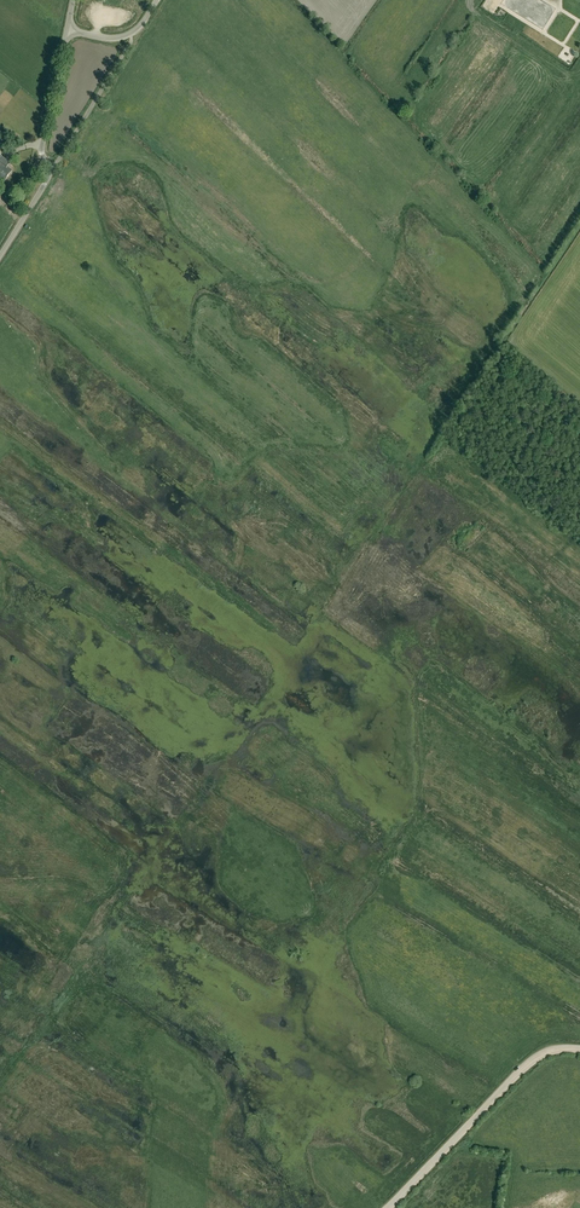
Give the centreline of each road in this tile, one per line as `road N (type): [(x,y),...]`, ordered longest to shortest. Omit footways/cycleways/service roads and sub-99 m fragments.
road 1 (track): [(389,1207),(533,1061),(579,1050)]
road 2 (unclassified): [(0,256),(48,177),(42,144),(67,29)]

